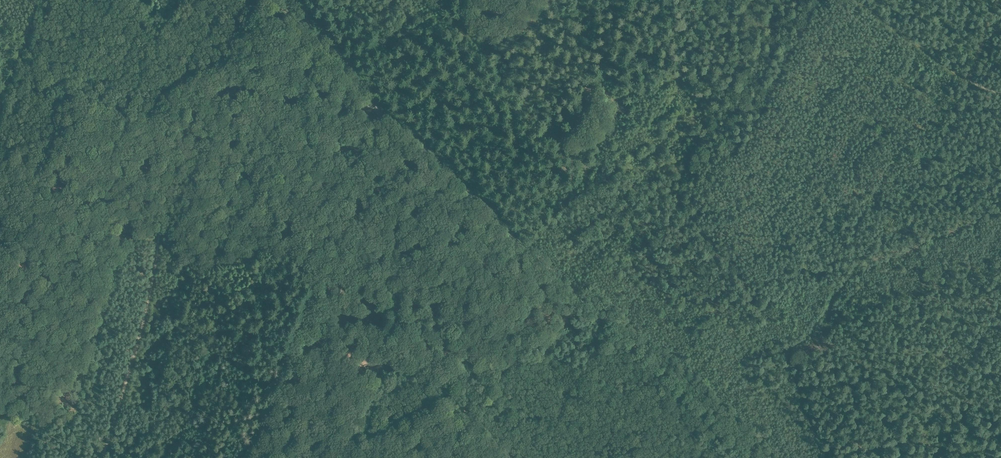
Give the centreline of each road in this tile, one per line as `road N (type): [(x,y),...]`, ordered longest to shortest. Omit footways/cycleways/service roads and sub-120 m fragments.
road 1 (tertiary): [(757,457),(374,108),(286,0)]
road 2 (track): [(101,457),(136,346),(160,229),(219,144),(243,80)]
road 3 (track): [(243,80),(160,132),(91,133),(0,172)]
road 4 (track): [(858,0),(962,77),(1000,93)]
road 5 (track): [(41,0),(0,115)]

